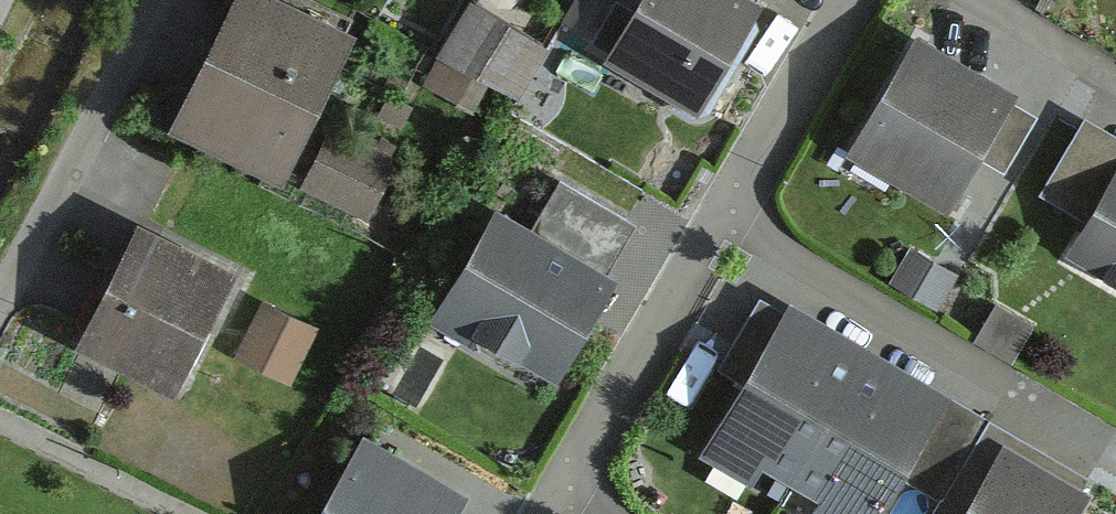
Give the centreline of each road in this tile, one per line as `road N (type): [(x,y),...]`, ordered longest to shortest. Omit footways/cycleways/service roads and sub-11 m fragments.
road 1 (residential): [(552,513),(858,0)]
road 2 (residential): [(160,0),(0,304)]

